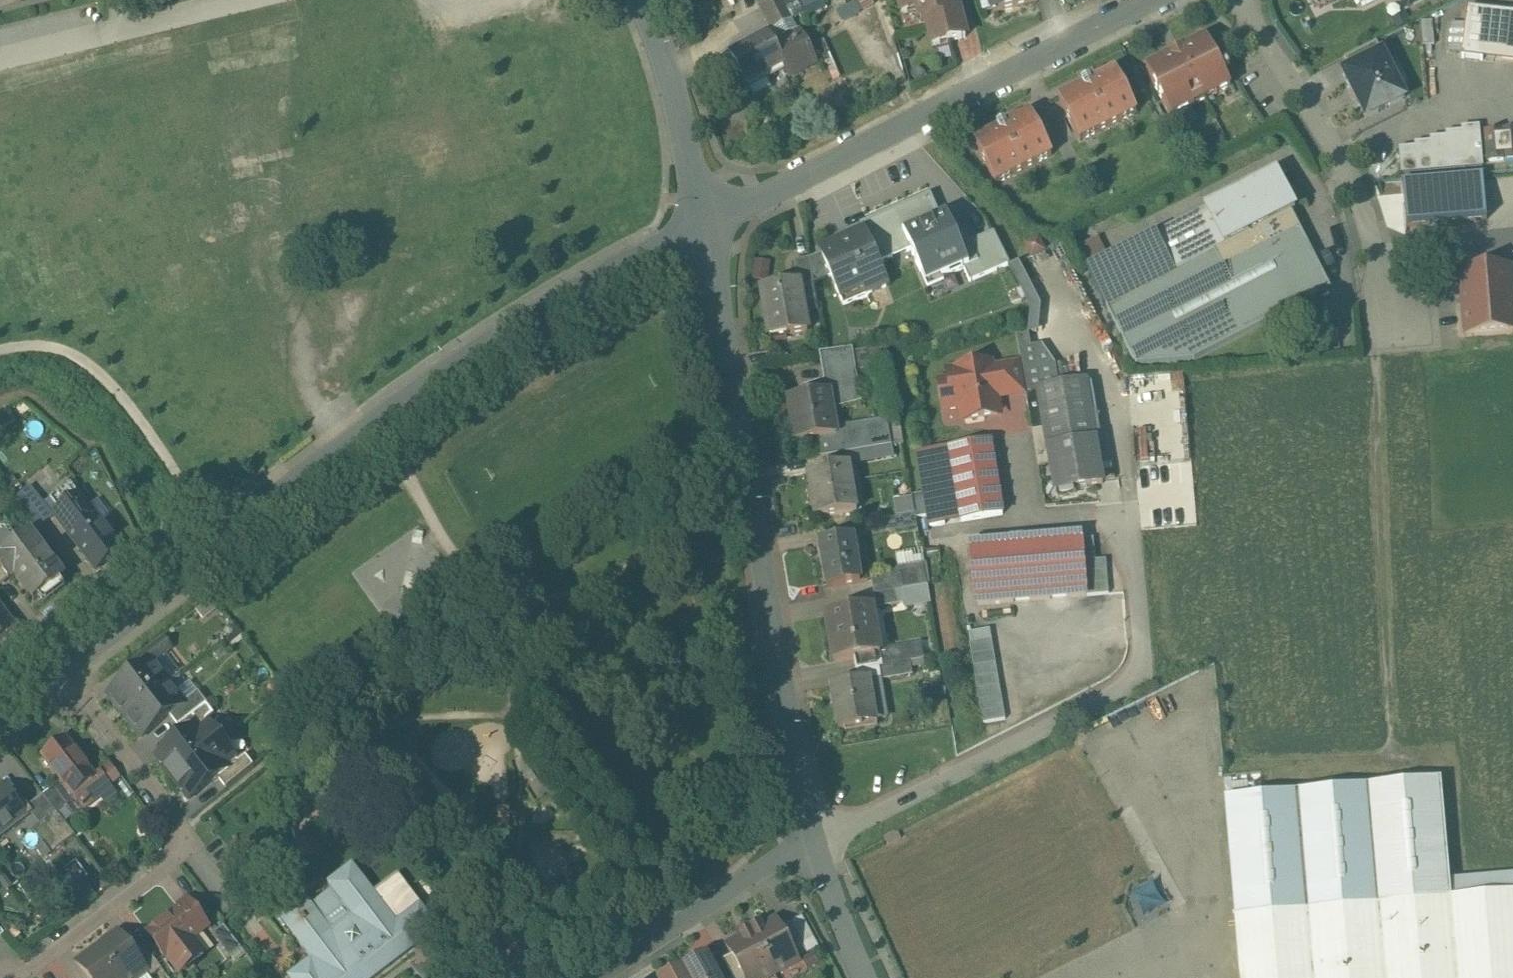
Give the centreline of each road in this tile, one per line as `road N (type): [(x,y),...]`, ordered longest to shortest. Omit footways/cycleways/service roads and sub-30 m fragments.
road 1 (residential): [(702,221),(370,426),(231,548),(64,674)]
road 2 (tertiary): [(702,221),(810,836)]
road 3 (residential): [(1143,0),(702,221)]
road 4 (residential): [(64,674),(188,834),(0,968)]
road 5 (track): [(1396,320),(1378,356),(1392,743)]
road 6 (residential): [(1229,0),(1338,157),(1396,320)]
road 7 (residential): [(810,836),(596,977)]
road 8 (tertiary): [(634,0),(702,221)]
road 9 (tertiary): [(810,836),(871,977)]

